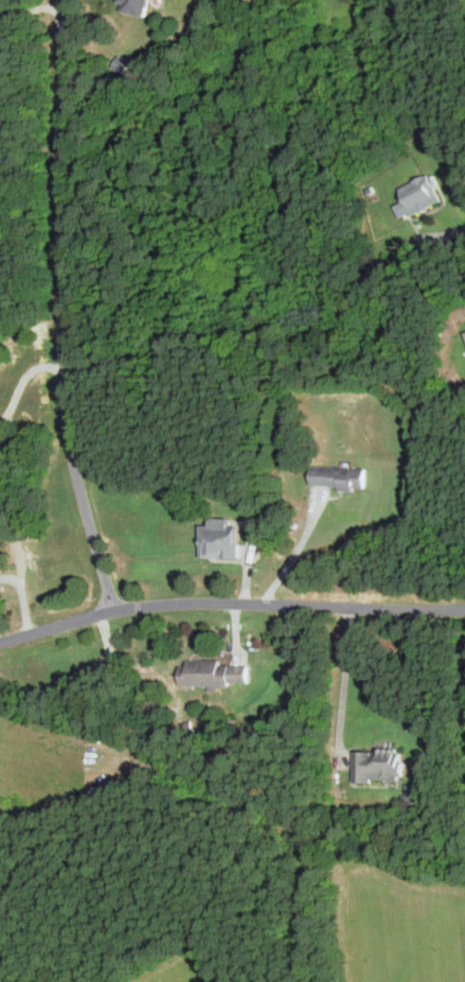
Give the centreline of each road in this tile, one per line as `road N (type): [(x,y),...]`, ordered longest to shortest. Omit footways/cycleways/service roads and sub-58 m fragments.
road 1 (residential): [(116,611),(69,407),(73,255),(60,0)]
road 2 (residential): [(0,642),(181,602),(464,607)]

